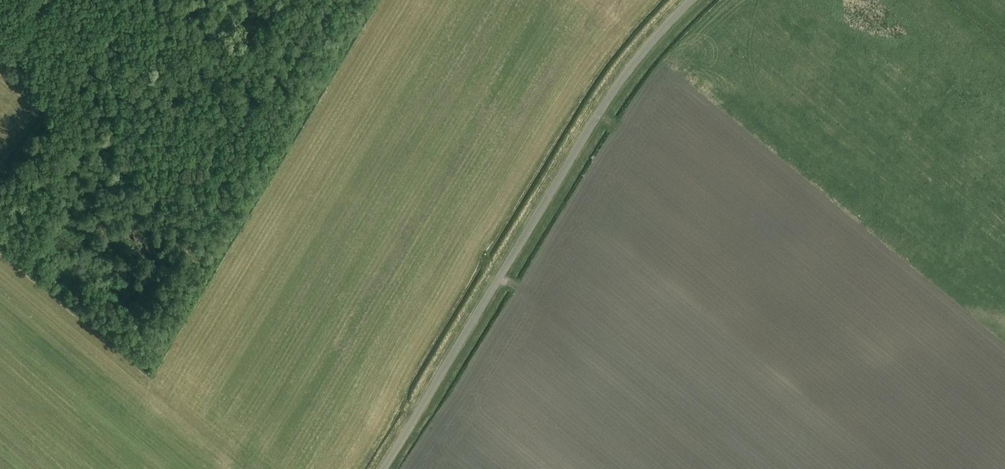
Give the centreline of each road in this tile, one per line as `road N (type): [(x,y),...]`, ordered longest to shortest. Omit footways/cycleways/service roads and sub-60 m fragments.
road 1 (unclassified): [(382,468),(608,98),(692,0)]

